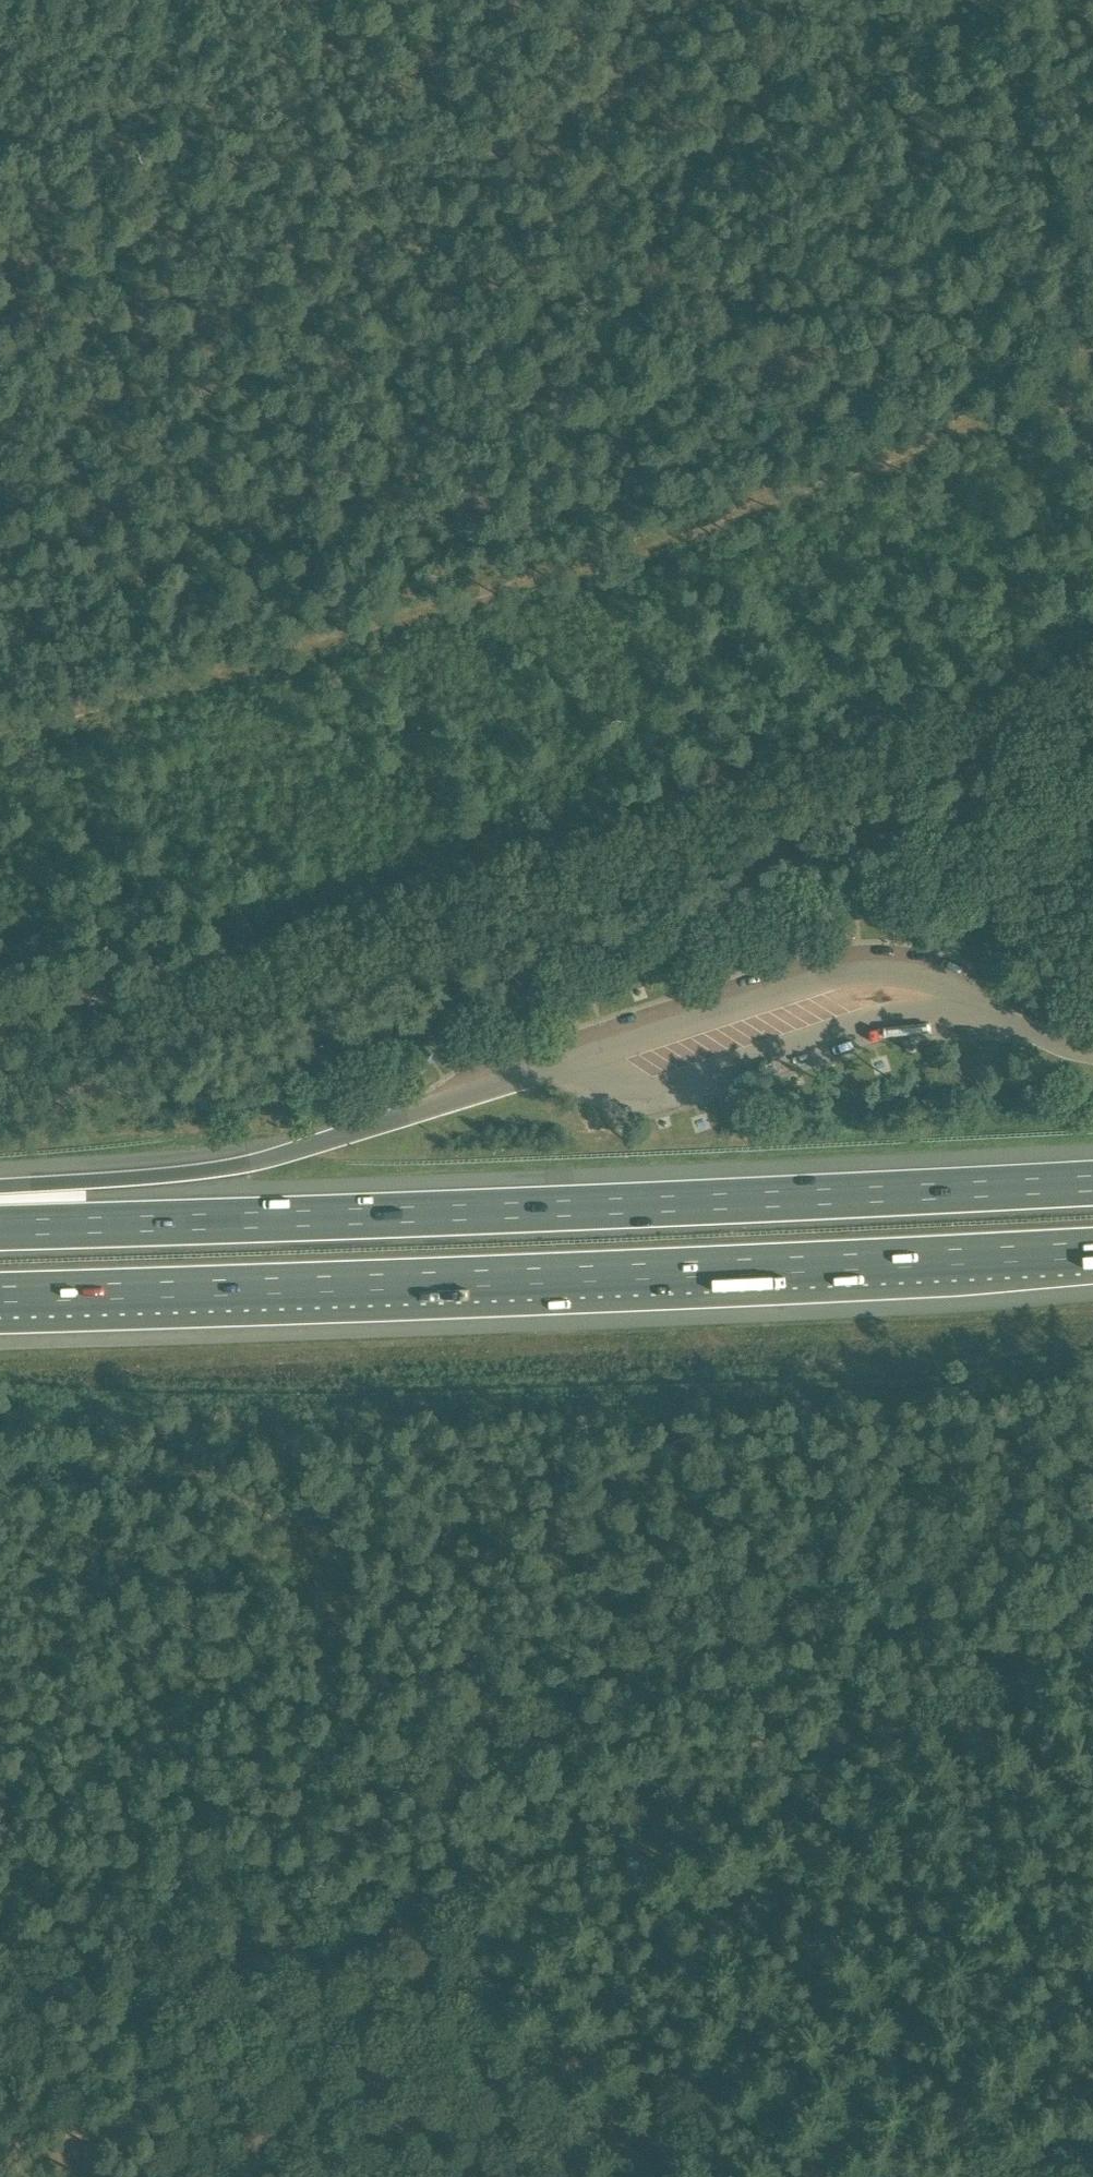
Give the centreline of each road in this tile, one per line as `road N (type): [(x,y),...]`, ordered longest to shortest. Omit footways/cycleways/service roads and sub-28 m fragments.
road 1 (track): [(1092,641),(605,832),(0,1046)]
road 2 (track): [(0,725),(689,515),(1080,378)]
road 3 (motorway): [(1092,1181),(0,1227)]
road 4 (motorway): [(0,1293),(1092,1249)]
road 5 (track): [(0,2021),(203,1920),(228,1921),(287,1956),(325,1955),(440,1915),(453,1922),(585,2176)]
road 6 (track): [(1010,0),(1078,297),(1080,378)]
road 7 (motorway): [(350,1133),(197,1173),(0,1188)]
road 8 (track): [(940,2176),(1092,2135)]

